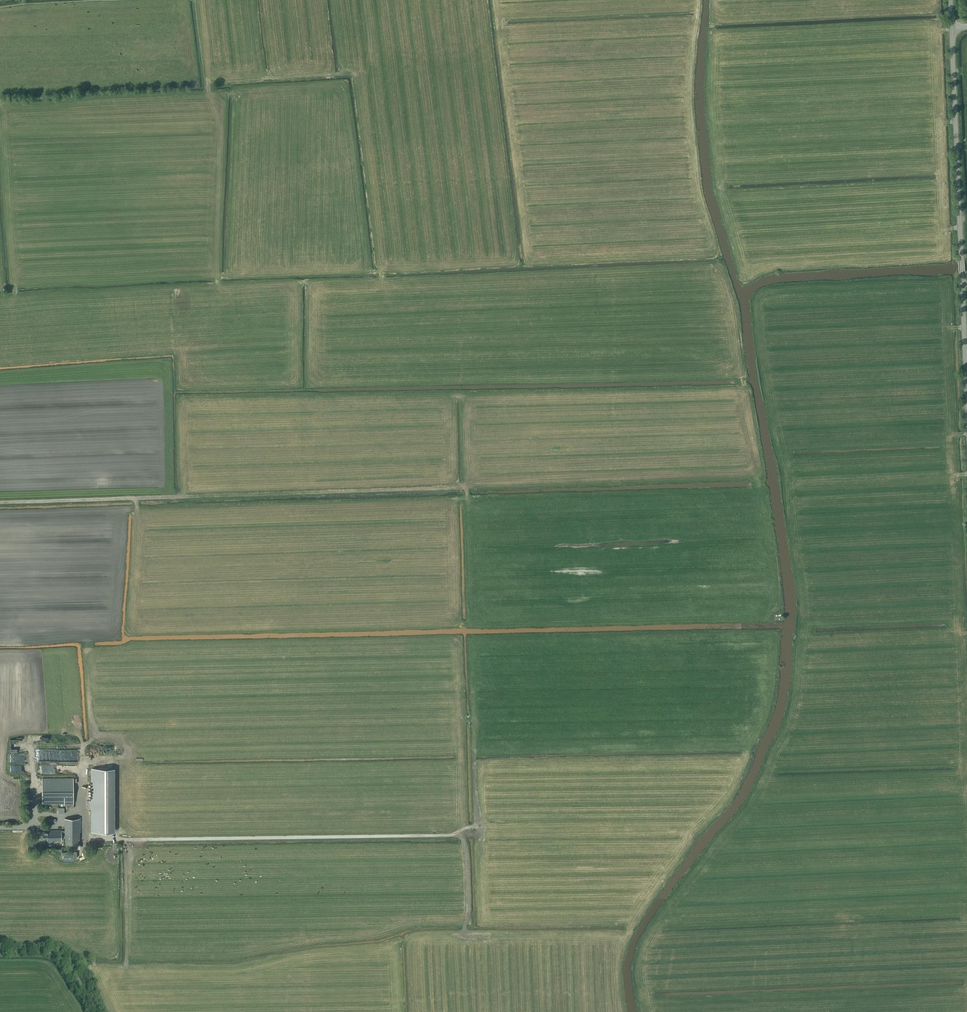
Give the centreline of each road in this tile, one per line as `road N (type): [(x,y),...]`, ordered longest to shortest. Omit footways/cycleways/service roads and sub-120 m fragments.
road 1 (track): [(0,502),(463,487)]
road 2 (tertiary): [(966,334),(952,28)]
road 3 (unclassified): [(98,1011),(60,960),(0,952)]

